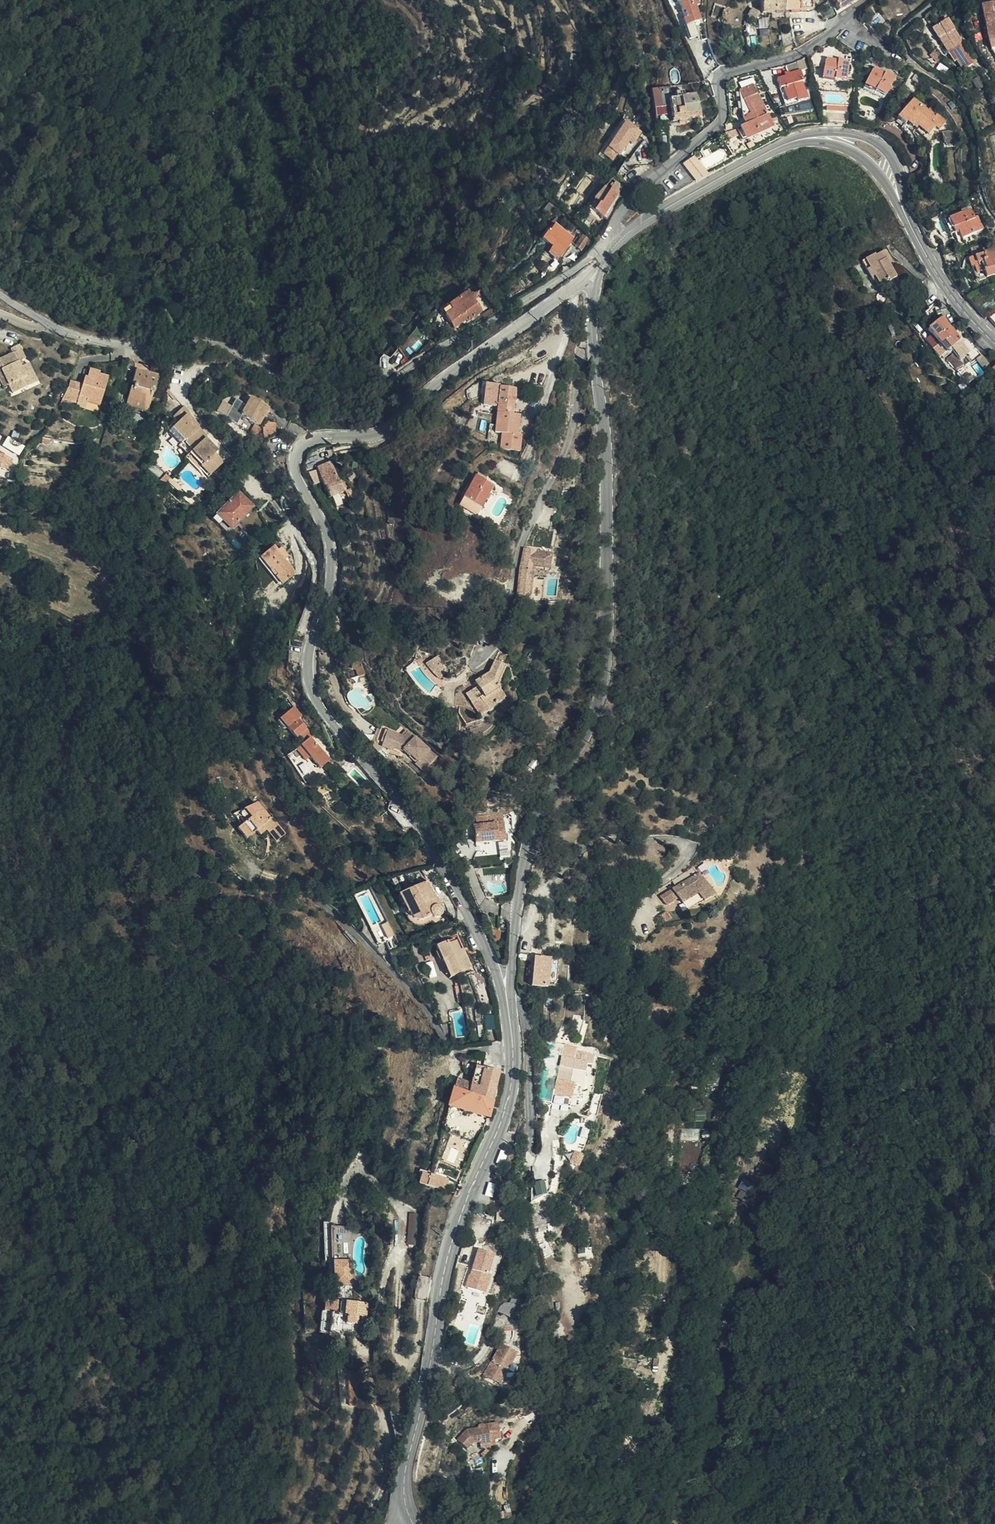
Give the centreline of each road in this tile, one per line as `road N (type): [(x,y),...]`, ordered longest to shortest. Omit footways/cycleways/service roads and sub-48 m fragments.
road 1 (tertiary): [(597,270),(392,419),(305,441),(293,458),(332,562),(310,650),(316,701),(427,841),(507,995)]
road 2 (tertiary): [(507,995),(534,819),(591,727),(603,676),(607,450),(591,300),(597,270)]
road 3 (residential): [(604,259),(587,260),(386,383),(353,393),(320,390),(227,347),(132,346),(74,335),(0,290)]
road 4 (tertiary): [(409,1515),(406,1465),(443,1274),(513,1075),(507,995)]
road 5 (track): [(530,1175),(522,1216),(559,1382),(599,1343),(595,1455),(610,1523)]
road 6 (residential): [(618,241),(616,225),(635,199),(716,127),(727,73),(820,43),(867,0)]
road 7 (tertiary): [(618,241),(779,145),(813,137)]
road 8 (tertiary): [(900,202),(939,275),(994,342)]
road 9 (tertiary): [(900,202),(891,158),(873,138),(813,137)]

